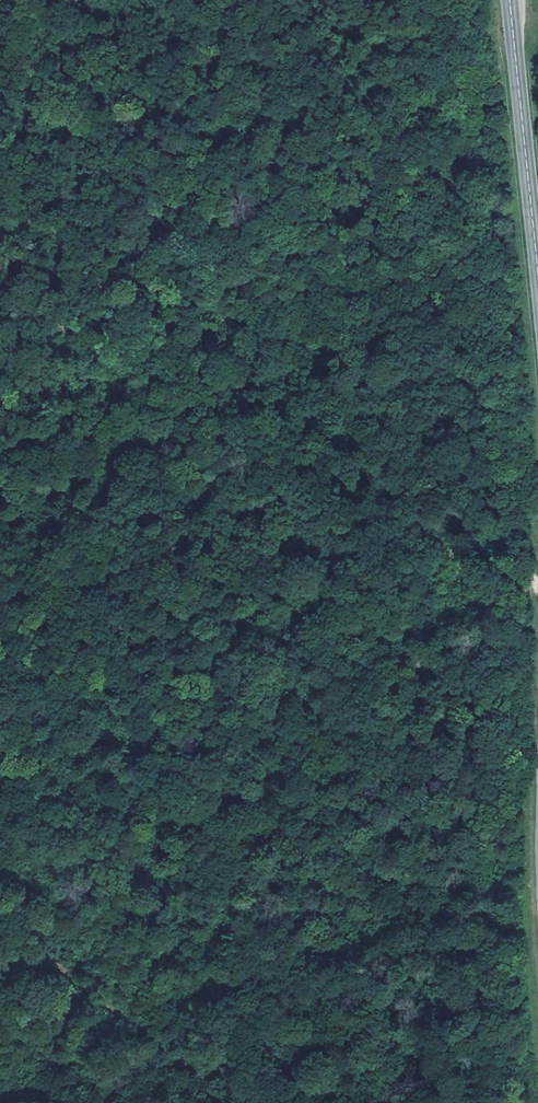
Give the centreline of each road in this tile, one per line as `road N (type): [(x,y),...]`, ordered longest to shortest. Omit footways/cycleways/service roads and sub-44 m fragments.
road 1 (track): [(0,486),(470,213),(487,226),(510,293),(531,580),(537,584)]
road 2 (track): [(385,260),(470,324),(466,384),(370,781),(350,828),(303,884),(153,1041)]
road 3 (tertiary): [(509,0),(537,274)]

